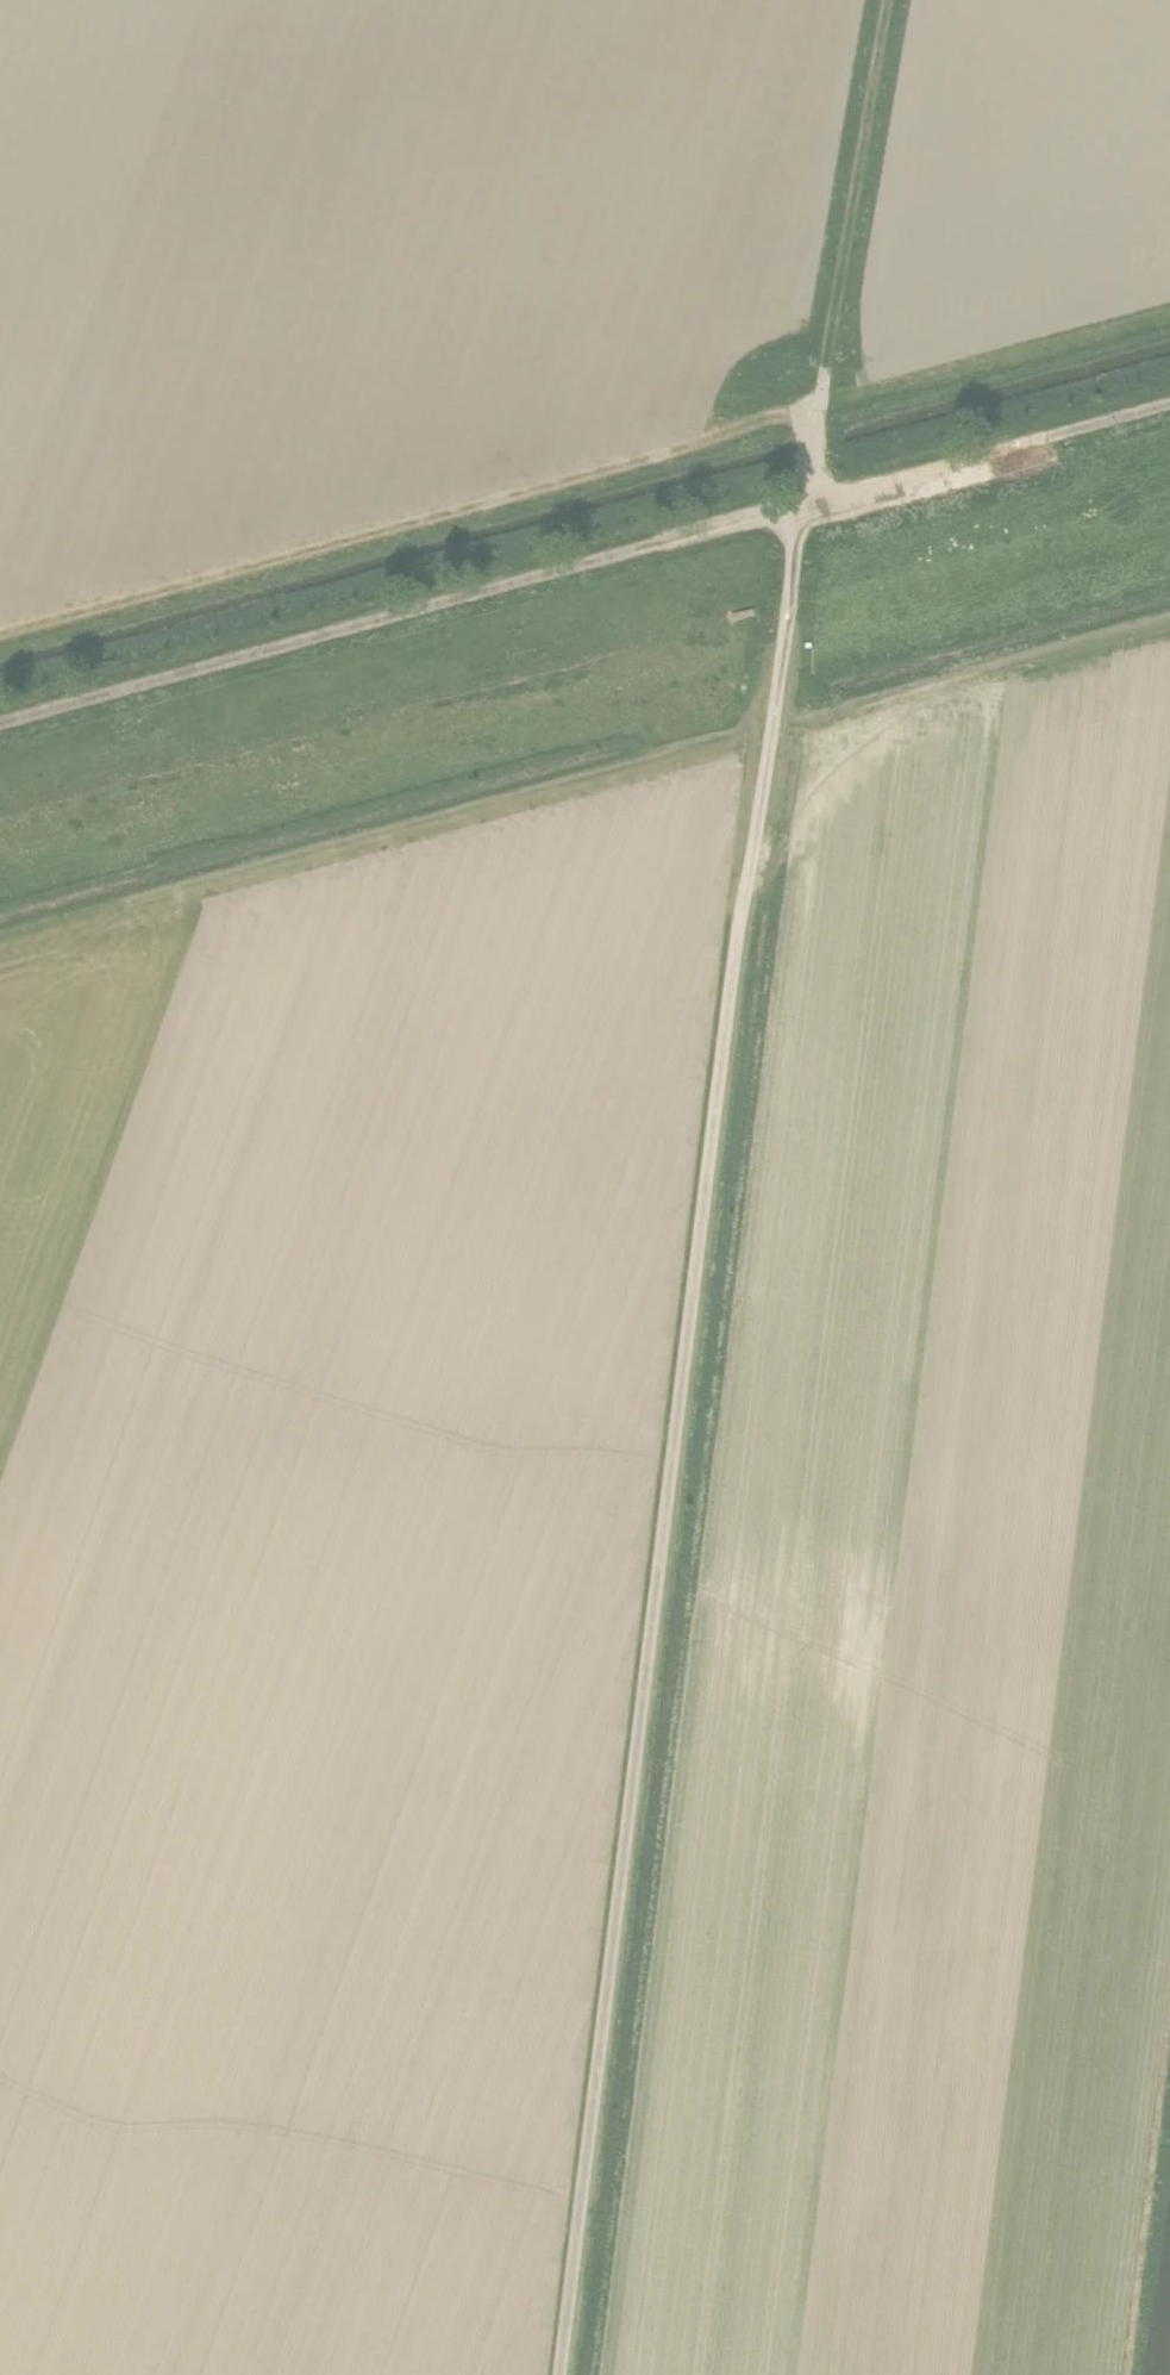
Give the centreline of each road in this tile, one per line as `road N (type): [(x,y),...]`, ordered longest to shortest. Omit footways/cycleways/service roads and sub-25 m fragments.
road 1 (track): [(802,501),(887,0)]

